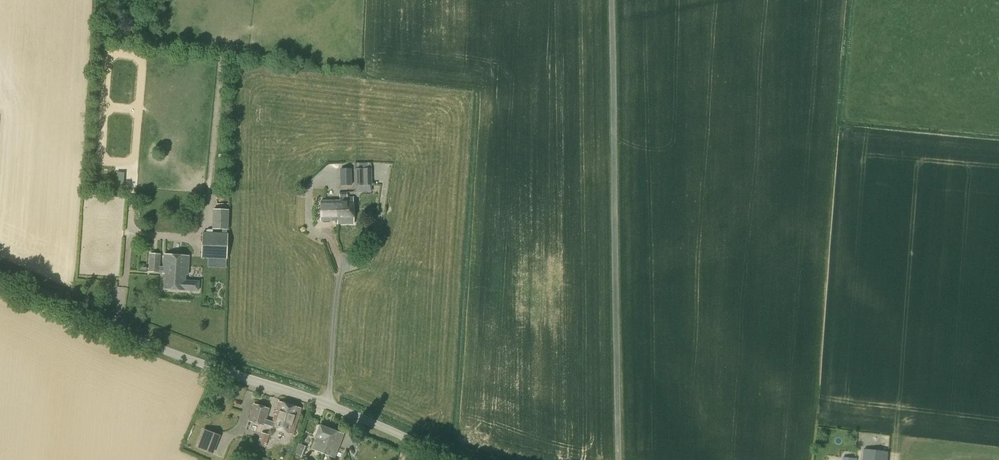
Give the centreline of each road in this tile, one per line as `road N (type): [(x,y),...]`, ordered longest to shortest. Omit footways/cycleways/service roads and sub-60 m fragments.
road 1 (unclassified): [(457,459),(174,357),(0,274)]

